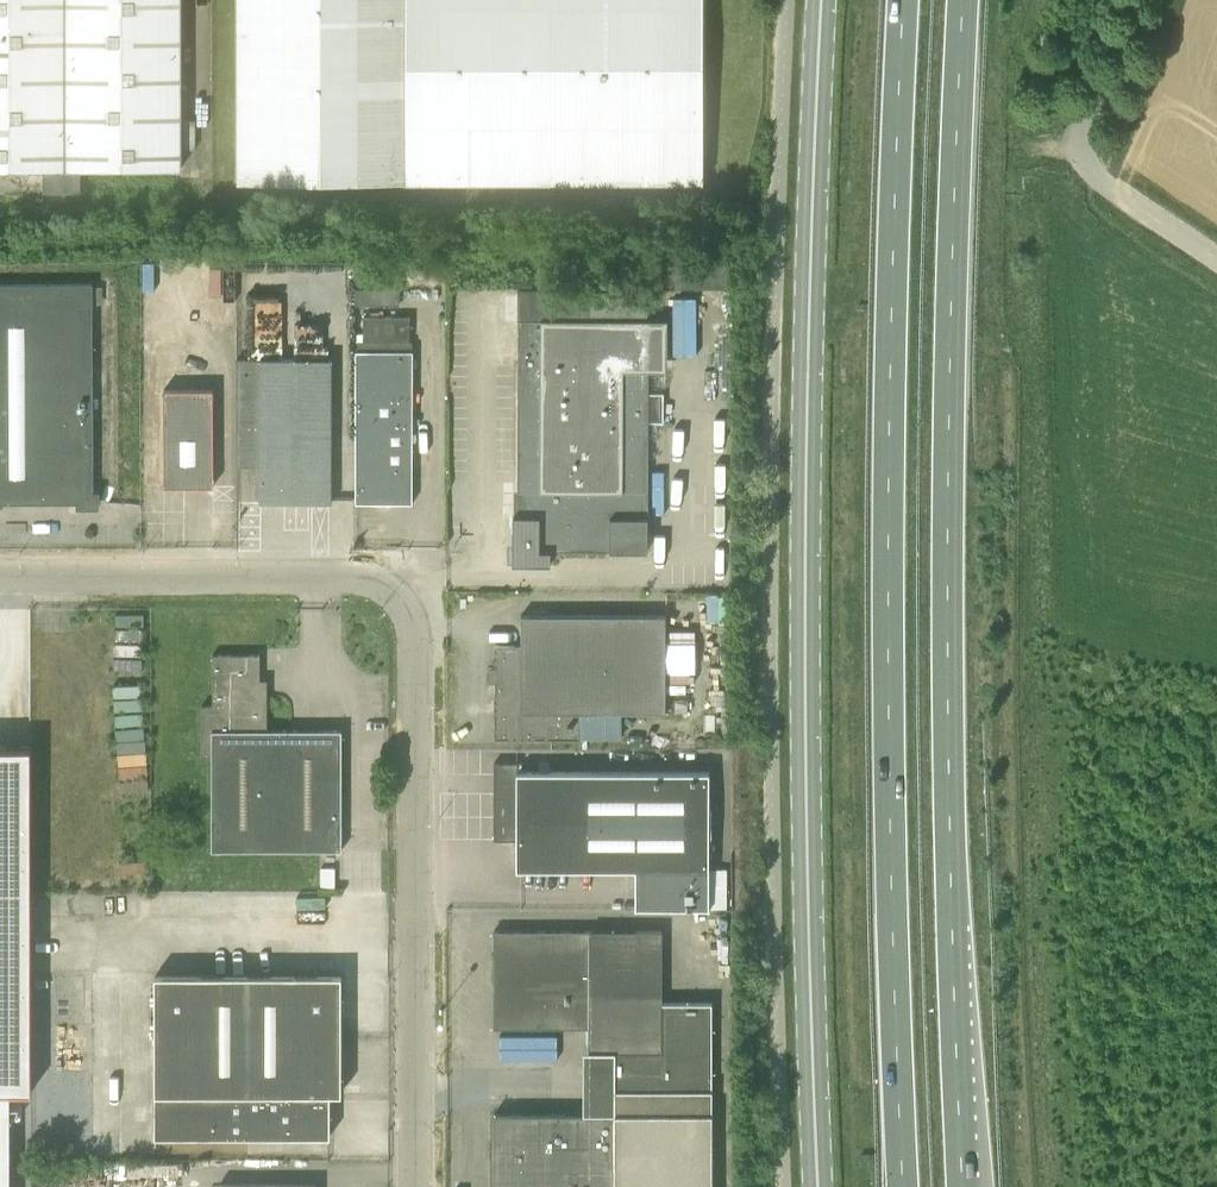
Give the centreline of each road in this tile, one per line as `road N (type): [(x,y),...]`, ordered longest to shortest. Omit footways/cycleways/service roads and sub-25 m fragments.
road 1 (unclassified): [(820,1186),(810,981),(806,388),(822,0)]
road 2 (trunk): [(964,1186),(948,648),(964,0)]
road 3 (trunk): [(903,0),(888,647),(903,1186)]
road 4 (unclassified): [(417,1186),(417,660),(409,610),(397,590),(359,575),(0,575)]
road 5 (unclassified): [(1216,258),(1097,178),(1081,153),(1084,128),(1117,71),(1135,0)]

